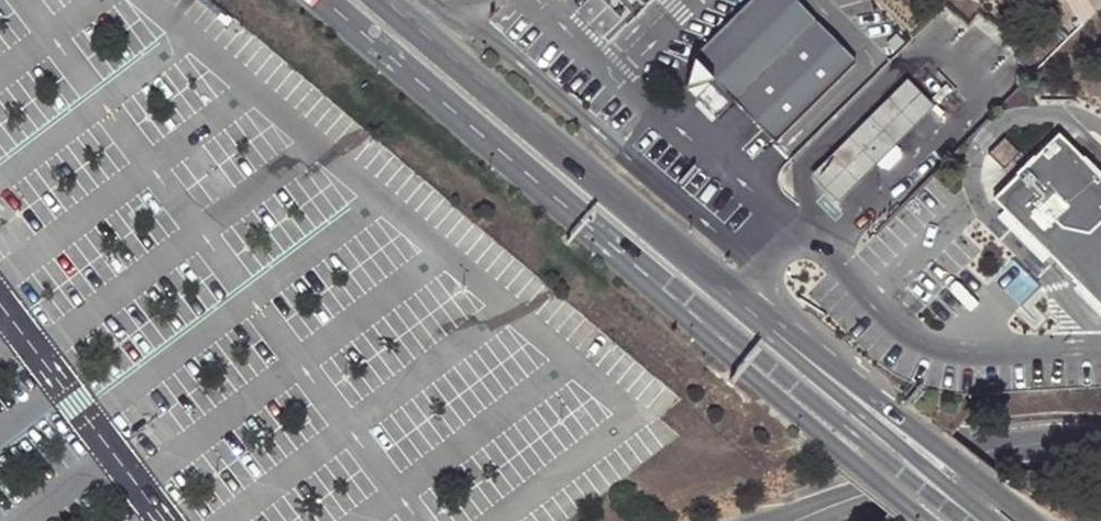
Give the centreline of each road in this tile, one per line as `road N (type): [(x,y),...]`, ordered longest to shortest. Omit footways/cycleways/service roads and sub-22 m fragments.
road 1 (secondary): [(573,211),(648,263),(958,520)]
road 2 (secondary): [(573,211),(641,284),(928,520)]
road 3 (secondary): [(716,280),(385,0)]
road 4 (unclassified): [(752,257),(437,0)]
road 5 (unclassified): [(1100,350),(953,351),(923,340),(824,244),(797,238),(752,257)]
road 6 (secondary): [(989,520),(805,368),(716,280)]
road 7 (secondary): [(1027,520),(761,307)]
road 8 (secondary): [(321,0),(573,211)]
road 9 (unclassified): [(1100,442),(969,452),(793,520)]
road 10 (unclassified): [(0,302),(163,520)]

